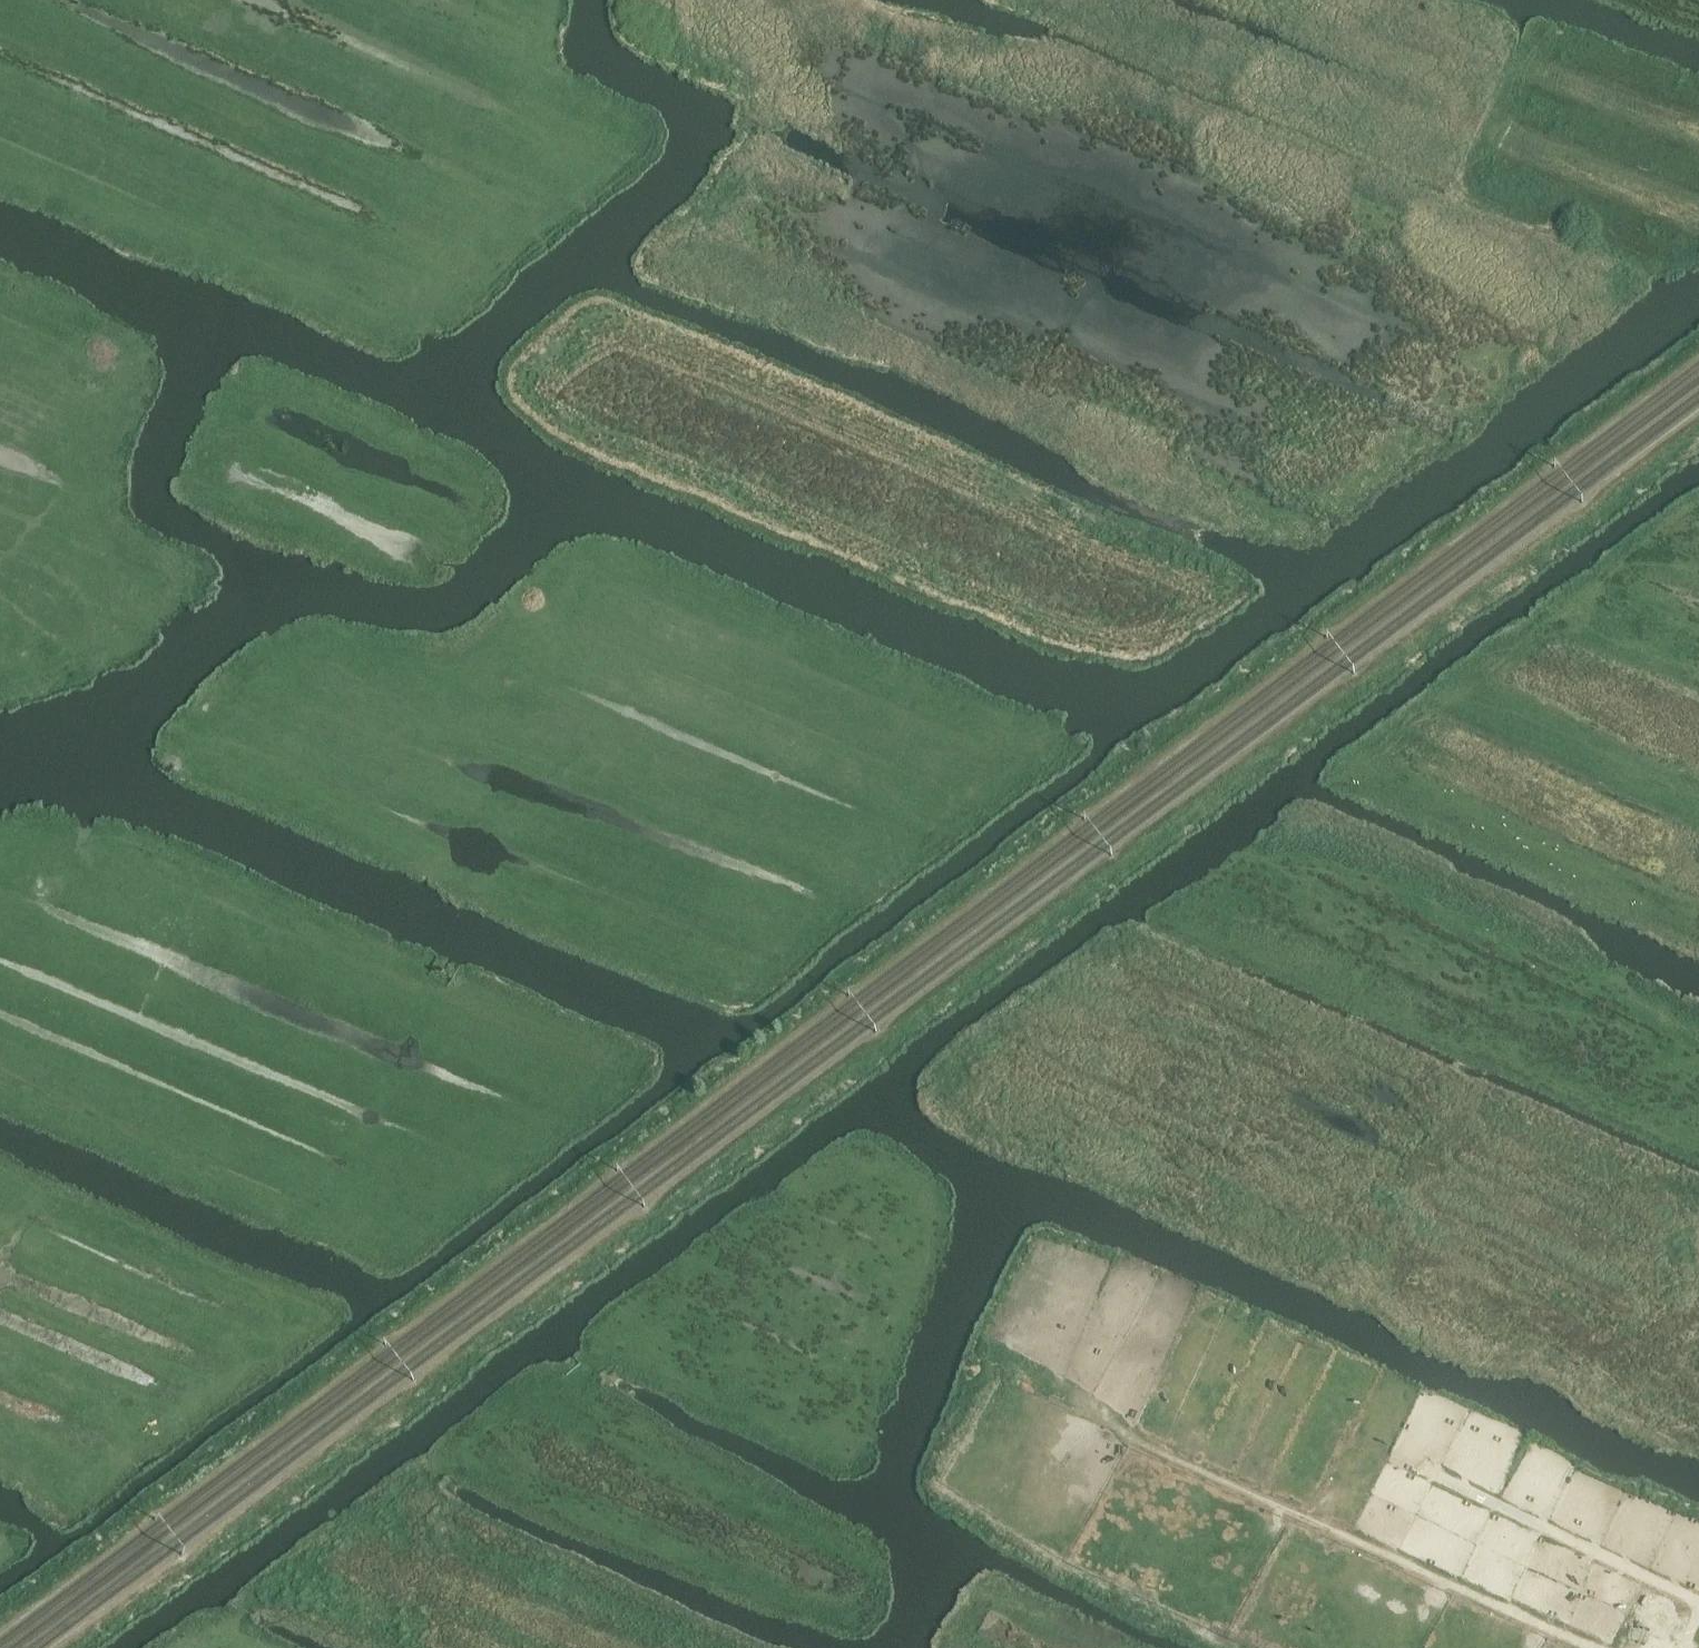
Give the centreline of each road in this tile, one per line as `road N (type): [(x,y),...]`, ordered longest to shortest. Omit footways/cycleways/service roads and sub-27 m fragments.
road 1 (track): [(1591,1647),(1055,1402)]
road 2 (track): [(1017,1476),(1055,1402),(1106,1267)]
road 3 (track): [(1698,1603),(1550,1533)]

